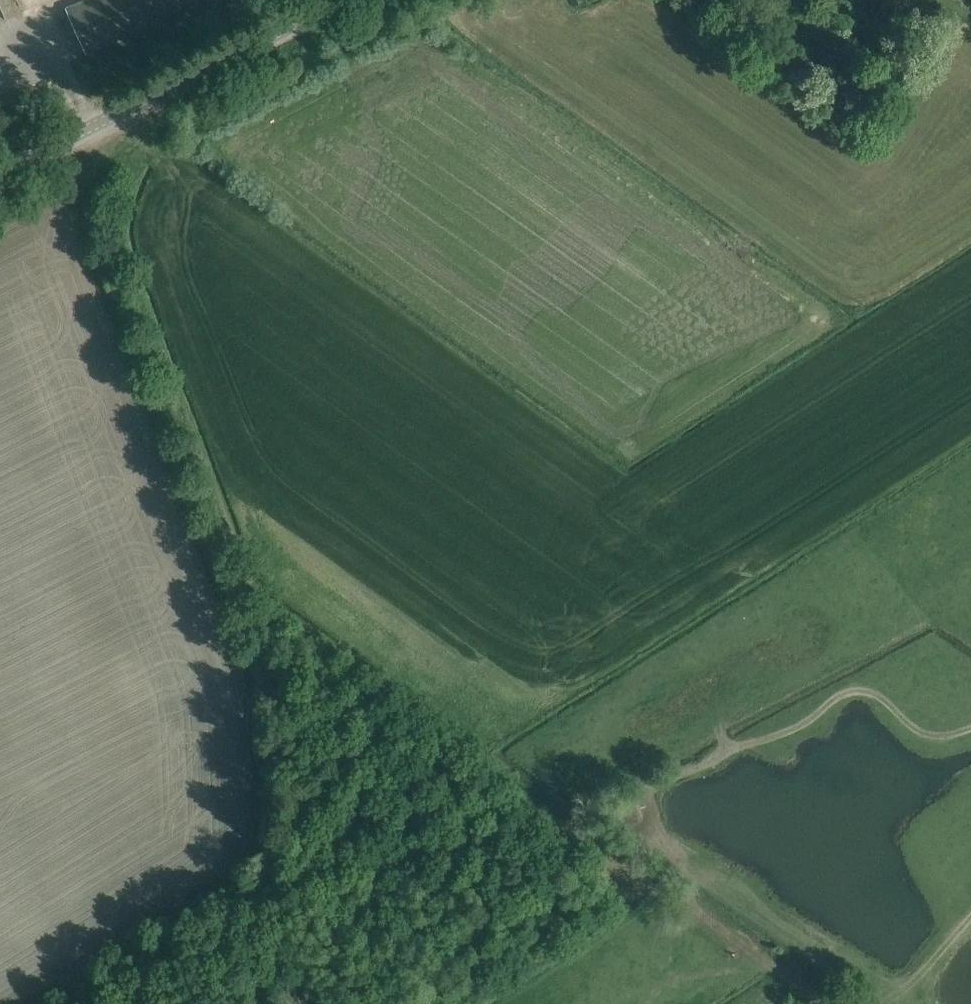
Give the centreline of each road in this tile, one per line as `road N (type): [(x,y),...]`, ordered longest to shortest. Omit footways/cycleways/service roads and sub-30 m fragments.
road 1 (unclassified): [(0,177),(360,0)]
road 2 (track): [(812,1003),(680,913)]

